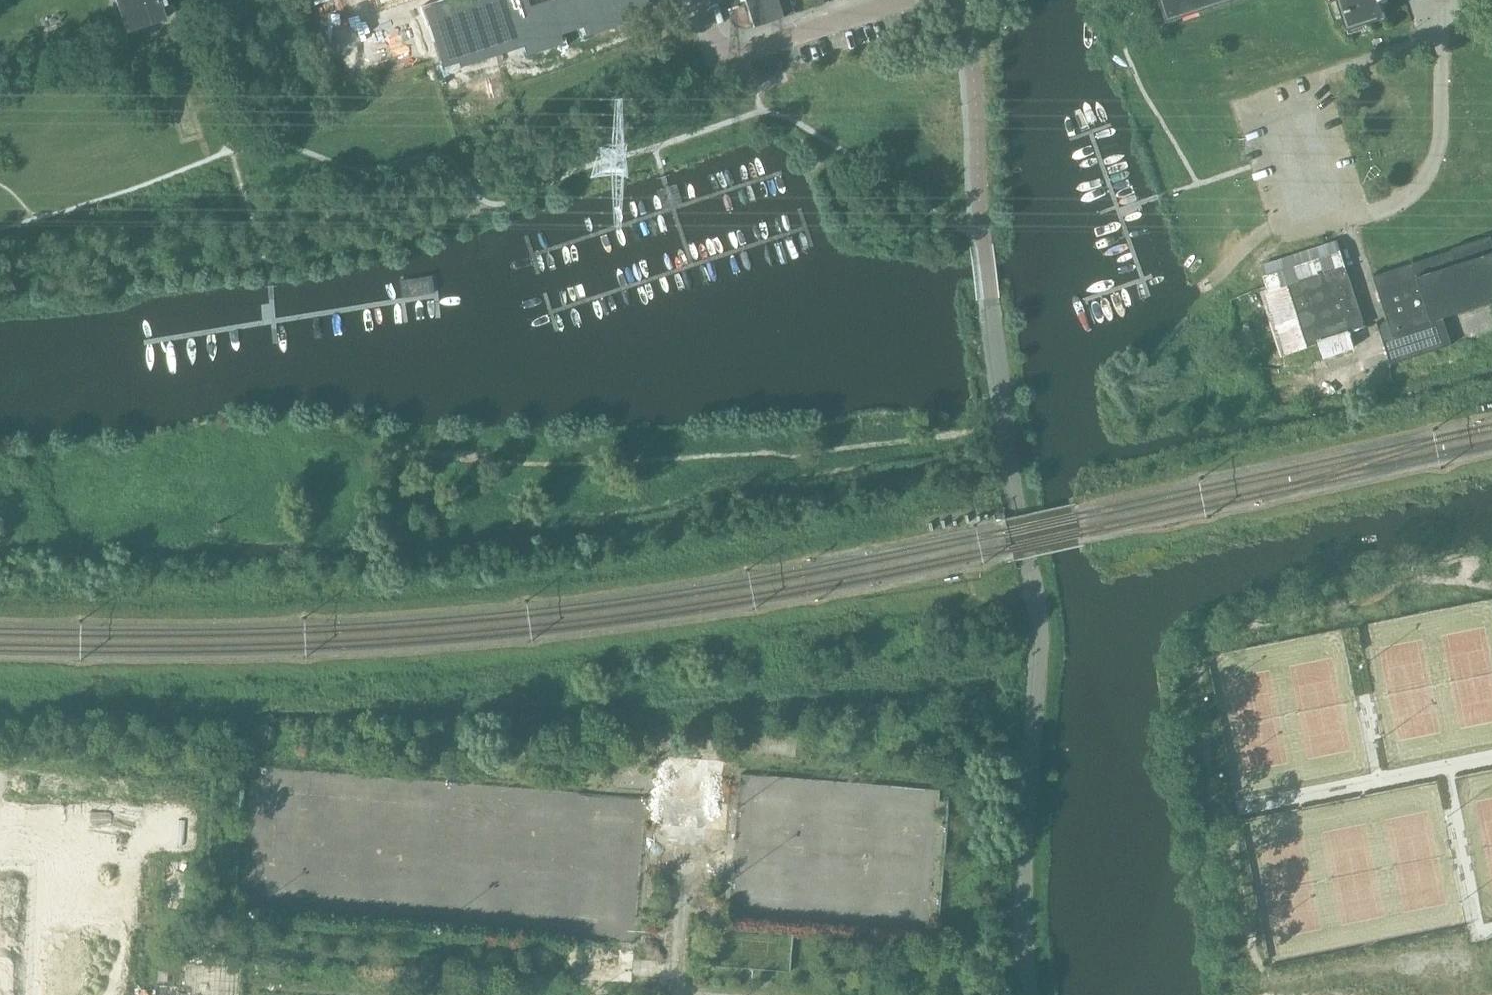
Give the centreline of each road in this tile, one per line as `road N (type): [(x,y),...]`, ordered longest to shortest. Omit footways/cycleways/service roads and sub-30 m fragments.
road 1 (residential): [(1321,229),(1397,209),(1441,140),(1443,0)]
road 2 (residential): [(902,0),(737,52),(715,40),(702,0)]

